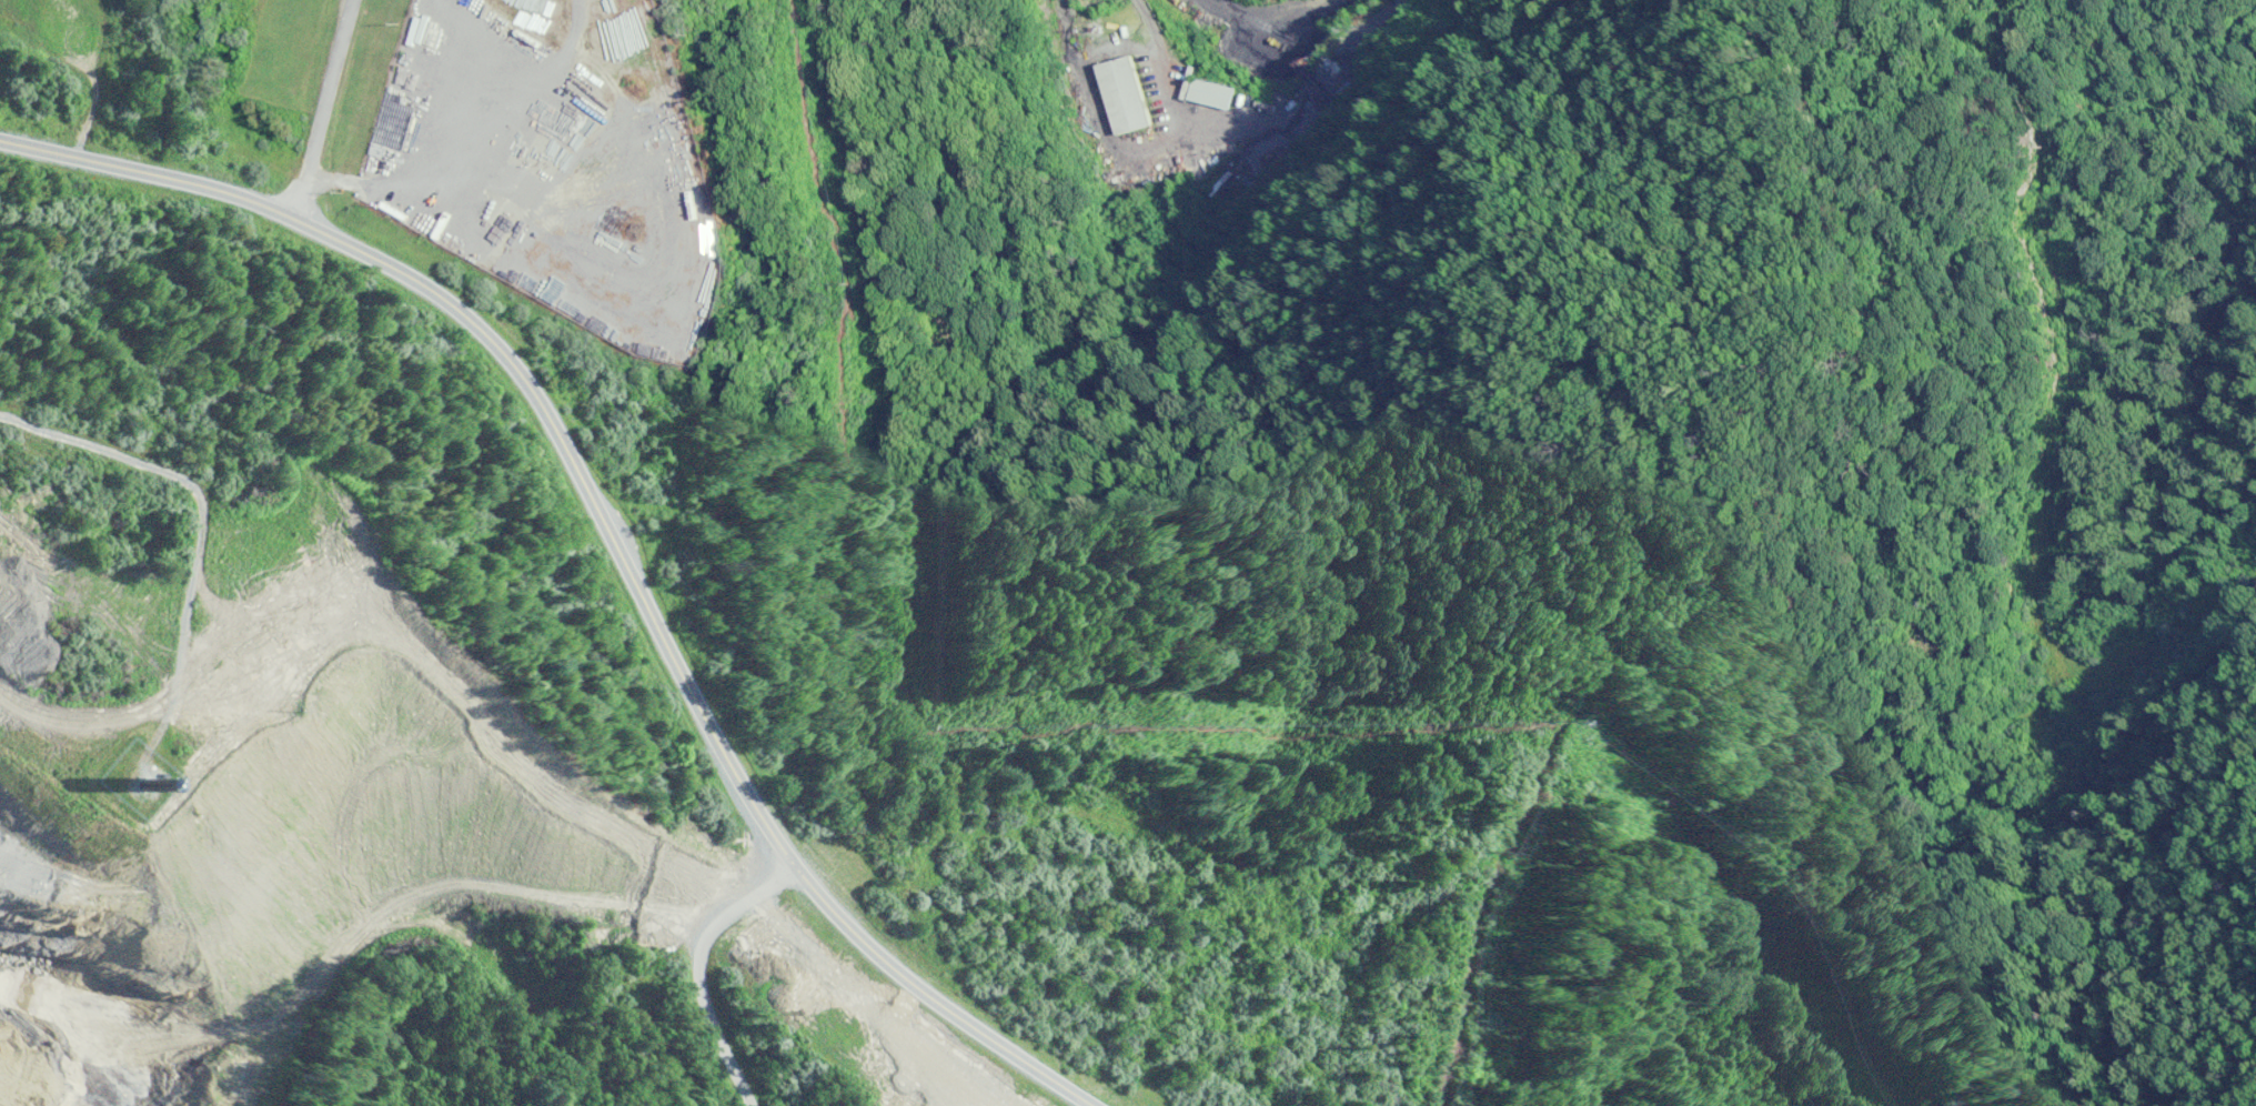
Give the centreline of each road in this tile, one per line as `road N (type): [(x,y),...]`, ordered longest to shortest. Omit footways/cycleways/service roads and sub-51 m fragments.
road 1 (residential): [(1098,1105),(875,952),(799,866),(694,693),(555,422),(522,369),(481,329),(436,291),(303,219),(201,184),(0,139)]

